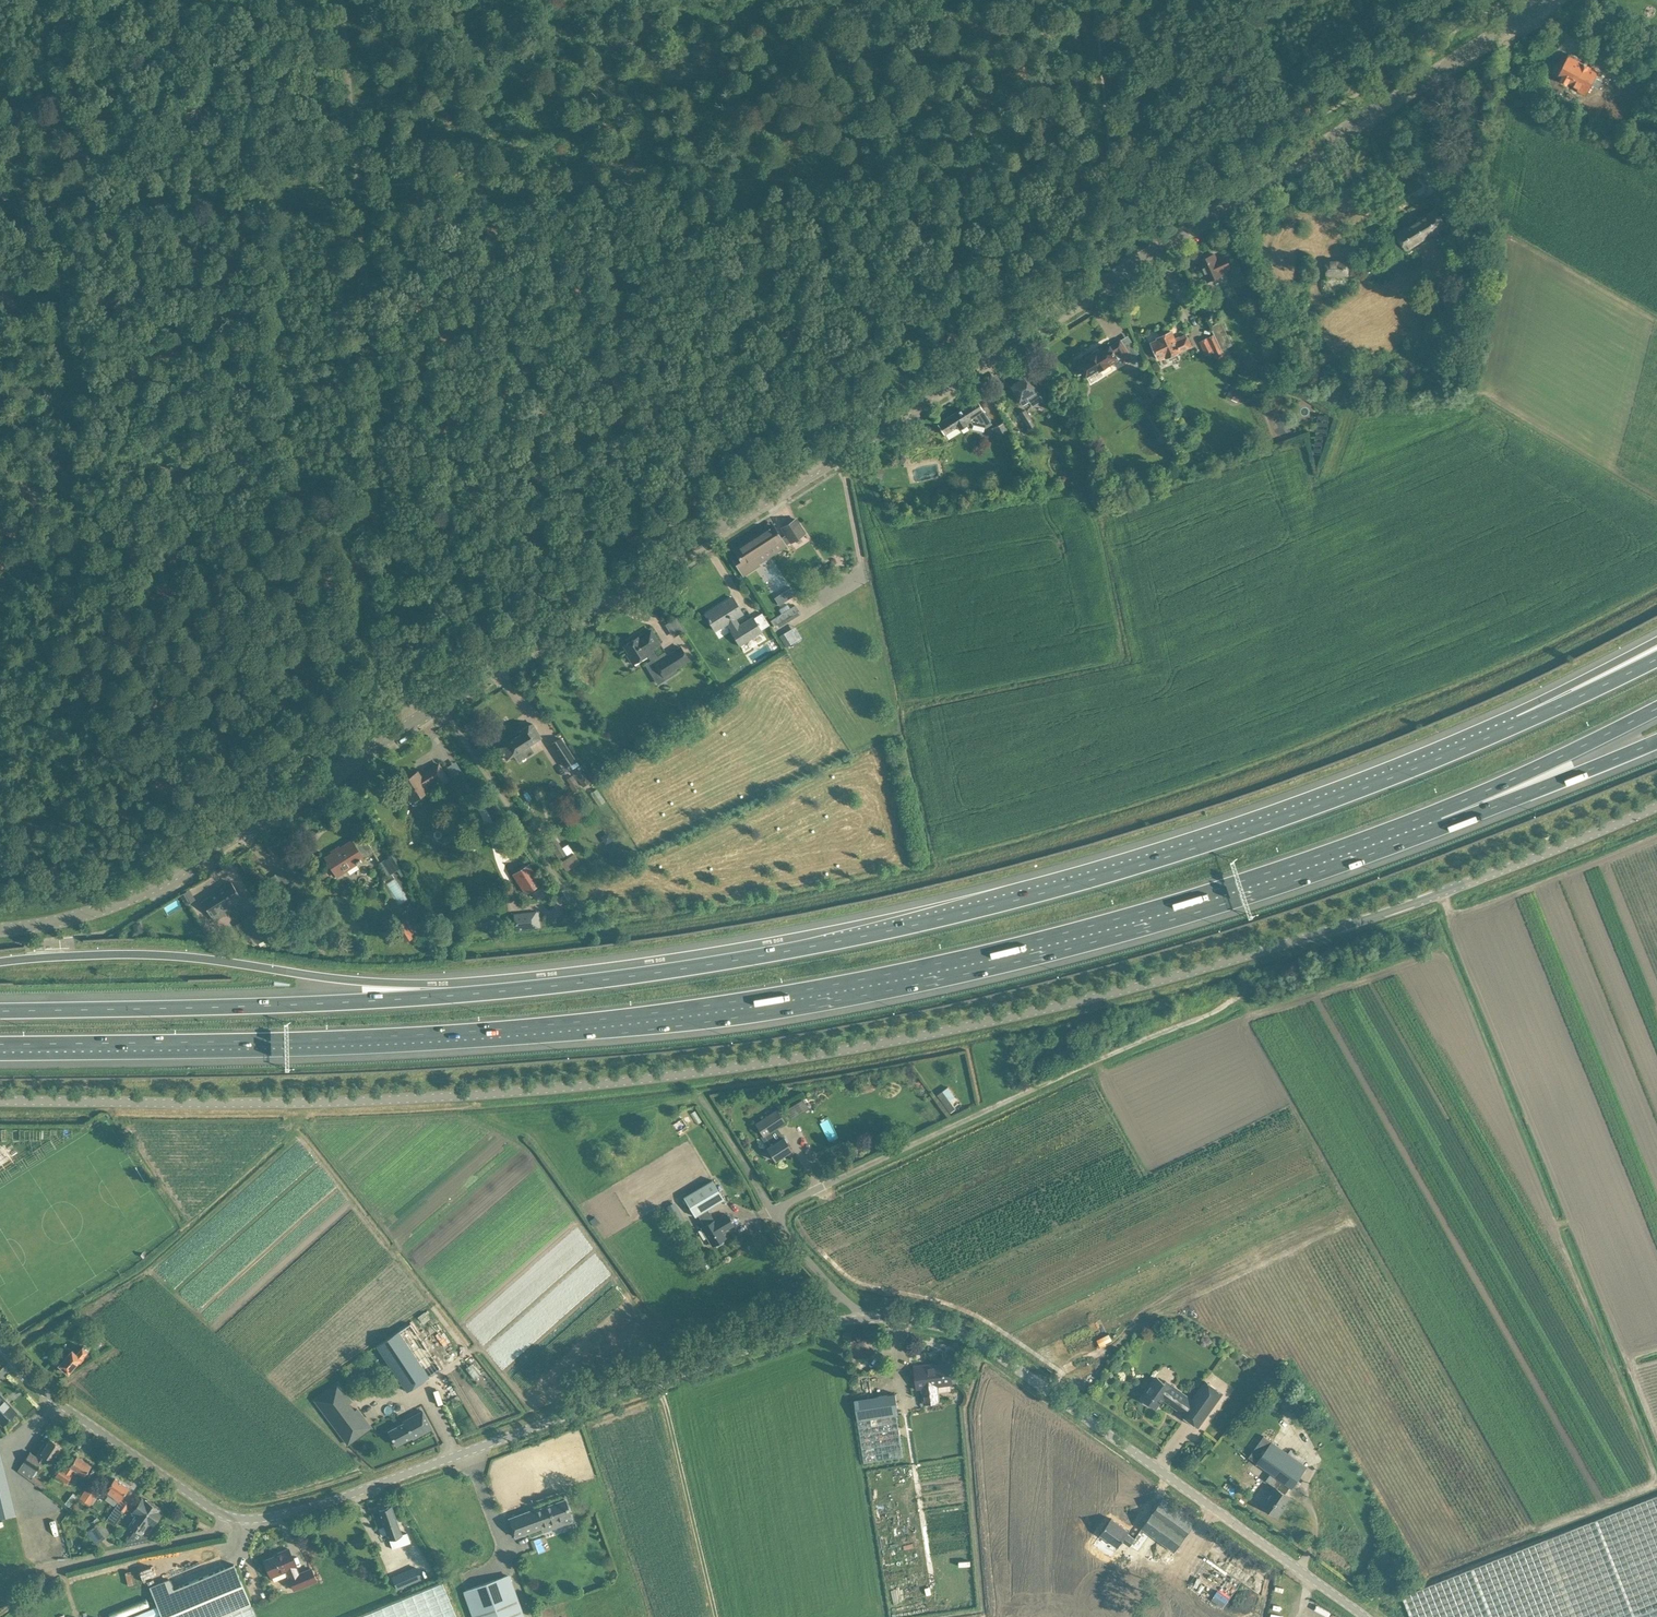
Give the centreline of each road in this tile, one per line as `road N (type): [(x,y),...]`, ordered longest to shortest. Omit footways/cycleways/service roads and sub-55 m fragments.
road 1 (unclassified): [(0,1102),(470,1098),(686,1076),(927,1037),(1331,932),(1656,807)]
road 2 (motorway): [(1523,722),(1141,866),(825,944),(378,1003),(0,1012)]
road 3 (motorway): [(0,1043),(392,1036),(729,1002),(987,953),(1128,916),(1437,811)]
road 4 (track): [(1110,179),(0,199)]
road 5 (unclassified): [(446,710),(1364,129)]
road 6 (unclassified): [(404,737),(340,0)]
road 7 (unclassified): [(868,1318),(931,1324),(993,1352),(1366,1616)]
road 8 (unclassified): [(769,1211),(1204,1018),(1238,996)]
road 9 (unclassified): [(0,933),(100,912),(404,737)]
road 10 (unclassified): [(229,1517),(299,1511),(659,1383)]
road 11 (unclassified): [(0,1345),(47,1394),(229,1517)]
road 12 (unclassified): [(1476,57),(1478,164),(1443,205),(1425,202),(1364,129)]
road 13 (unclassified): [(6,1612),(64,1569),(196,1539),(229,1517)]
road 14 (motorway): [(1437,811),(1656,711)]
road 15 (unclassified): [(718,1616),(659,1383)]
road 16 (motorway): [(1437,811),(1566,779),(1656,741)]
road 17 (unclassified): [(446,710),(553,874)]
road 18 (track): [(1094,0),(1110,179)]
road 19 (unclassified): [(659,1383),(819,1325)]
road 20 (motorway): [(1656,641),(1523,722)]
road 21 (motorway): [(1656,659),(1523,722)]
road 22 (unclassified): [(1364,129),(1476,57)]
road 23 (unclassified): [(769,1211),(699,1098)]

